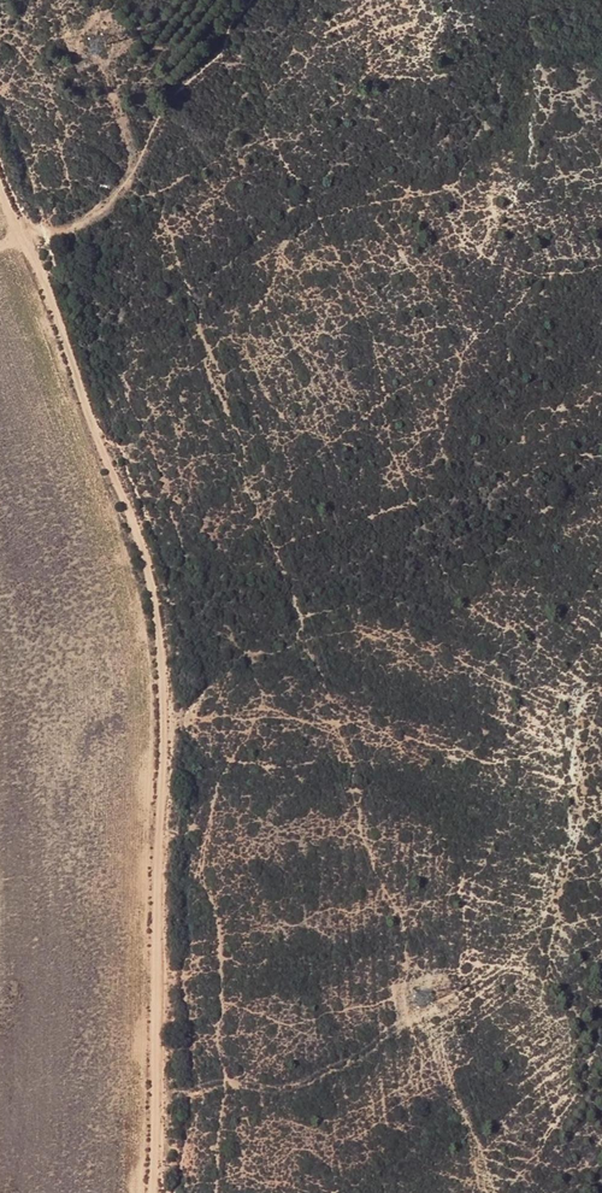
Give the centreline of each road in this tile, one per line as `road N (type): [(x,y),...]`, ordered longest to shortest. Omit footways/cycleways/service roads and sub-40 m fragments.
road 1 (track): [(0,180),(155,580),(156,1192)]

